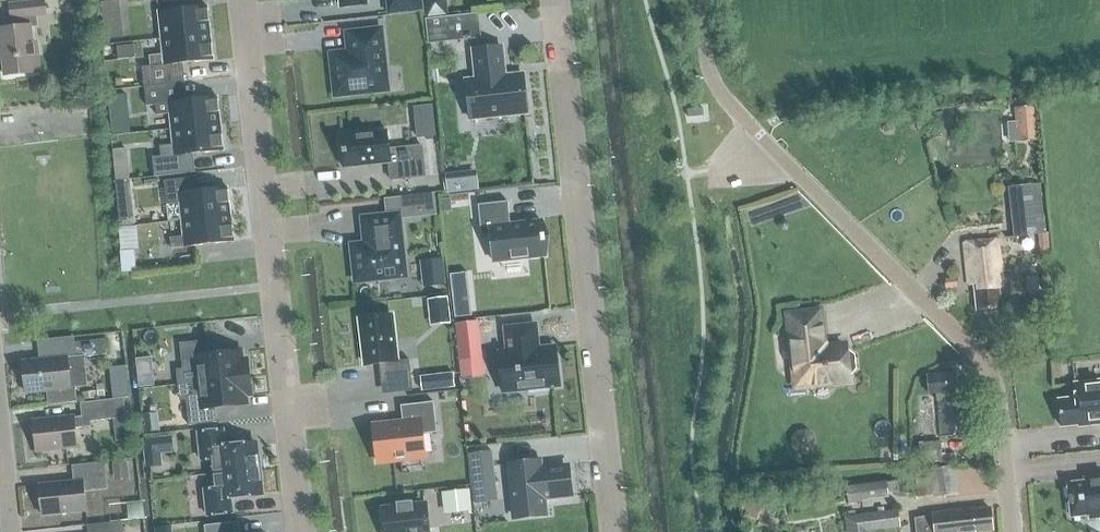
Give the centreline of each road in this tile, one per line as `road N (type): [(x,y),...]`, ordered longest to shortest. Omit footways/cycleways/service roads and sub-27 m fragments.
road 1 (residential): [(243,0),(305,531)]
road 2 (residential): [(556,0),(611,531)]
road 3 (unclassified): [(995,364),(725,101),(703,55),(697,0)]
road 4 (residential): [(1010,531),(995,364)]
road 5 (residential): [(0,378),(14,531)]

